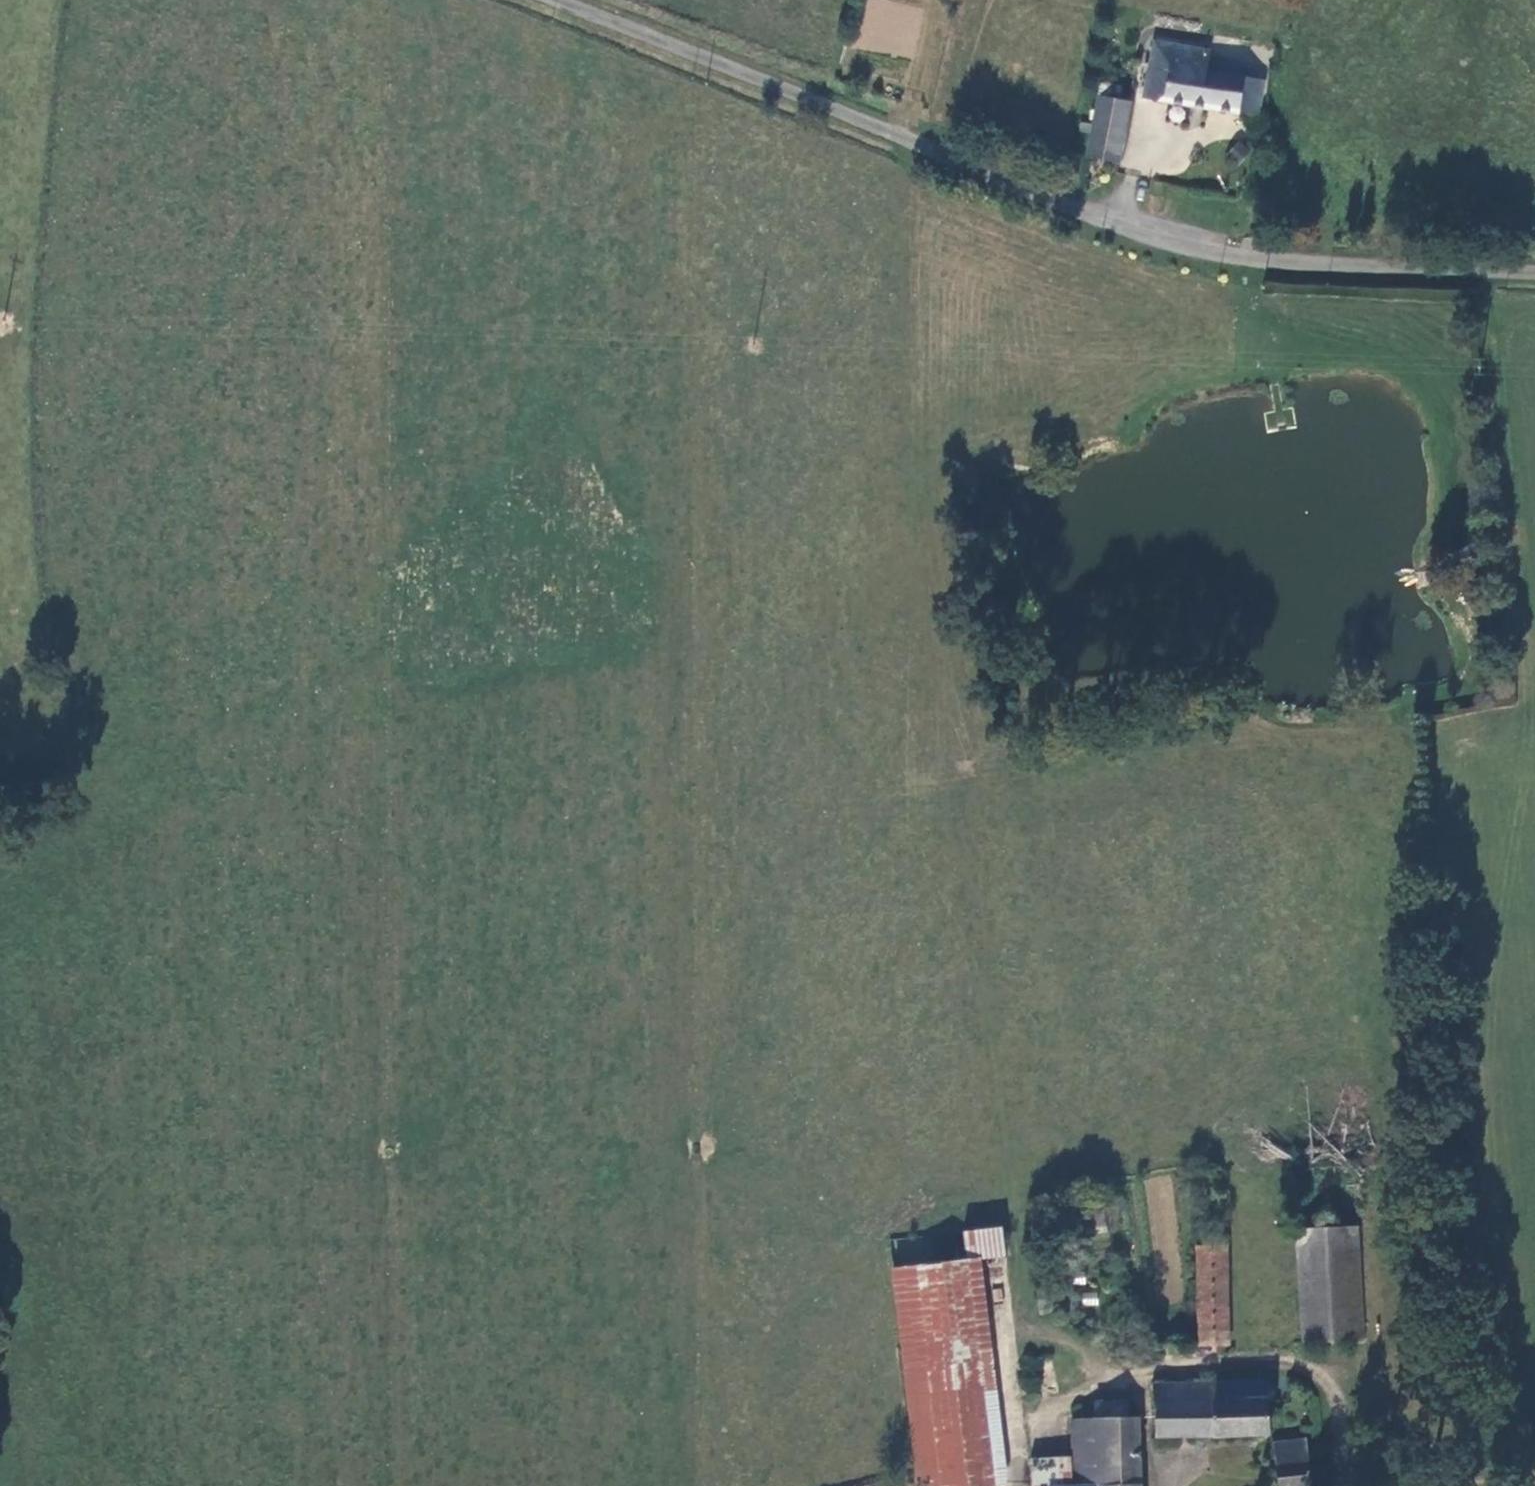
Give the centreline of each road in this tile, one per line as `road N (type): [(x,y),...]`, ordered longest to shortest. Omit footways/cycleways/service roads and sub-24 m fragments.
road 1 (unclassified): [(1534,272),(1249,259),(1147,236),(554,0)]

